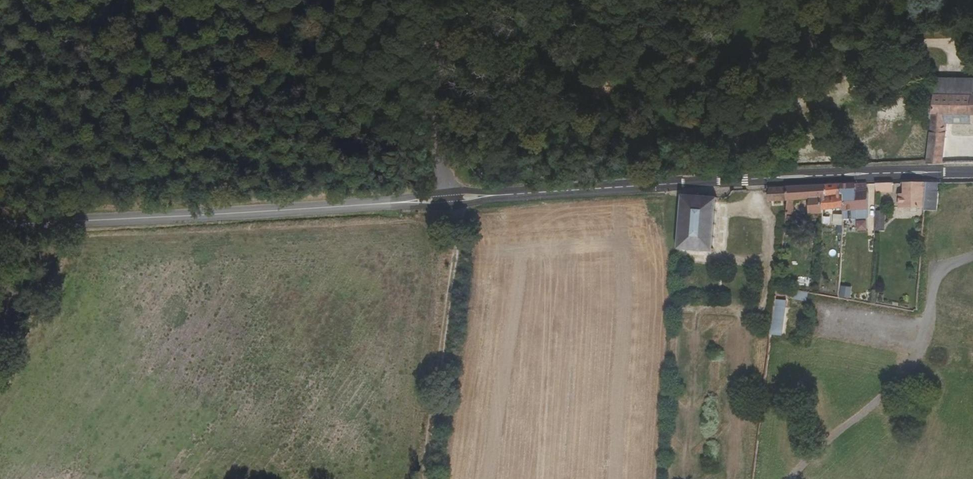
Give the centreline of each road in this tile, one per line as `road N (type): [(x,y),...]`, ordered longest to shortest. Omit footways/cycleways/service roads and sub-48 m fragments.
road 1 (tertiary): [(972,172),(519,194)]
road 2 (tertiary): [(396,204),(0,226)]
road 3 (track): [(421,478),(461,216),(452,192)]
road 4 (tertiary): [(519,194),(442,193),(396,204)]
road 5 (tertiary): [(396,204),(441,207),(519,194)]

